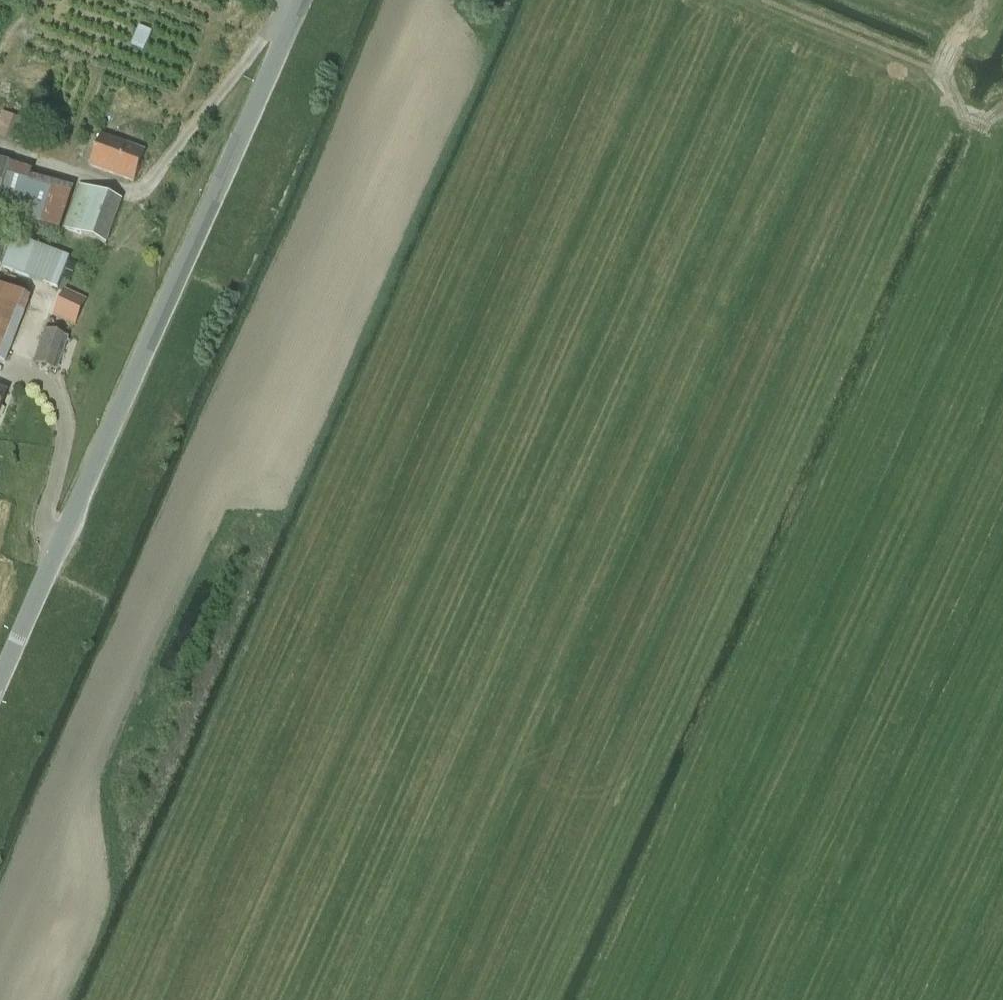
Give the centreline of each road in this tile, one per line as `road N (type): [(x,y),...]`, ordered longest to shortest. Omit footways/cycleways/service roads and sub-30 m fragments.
road 1 (unclassified): [(0,683),(301,0)]

